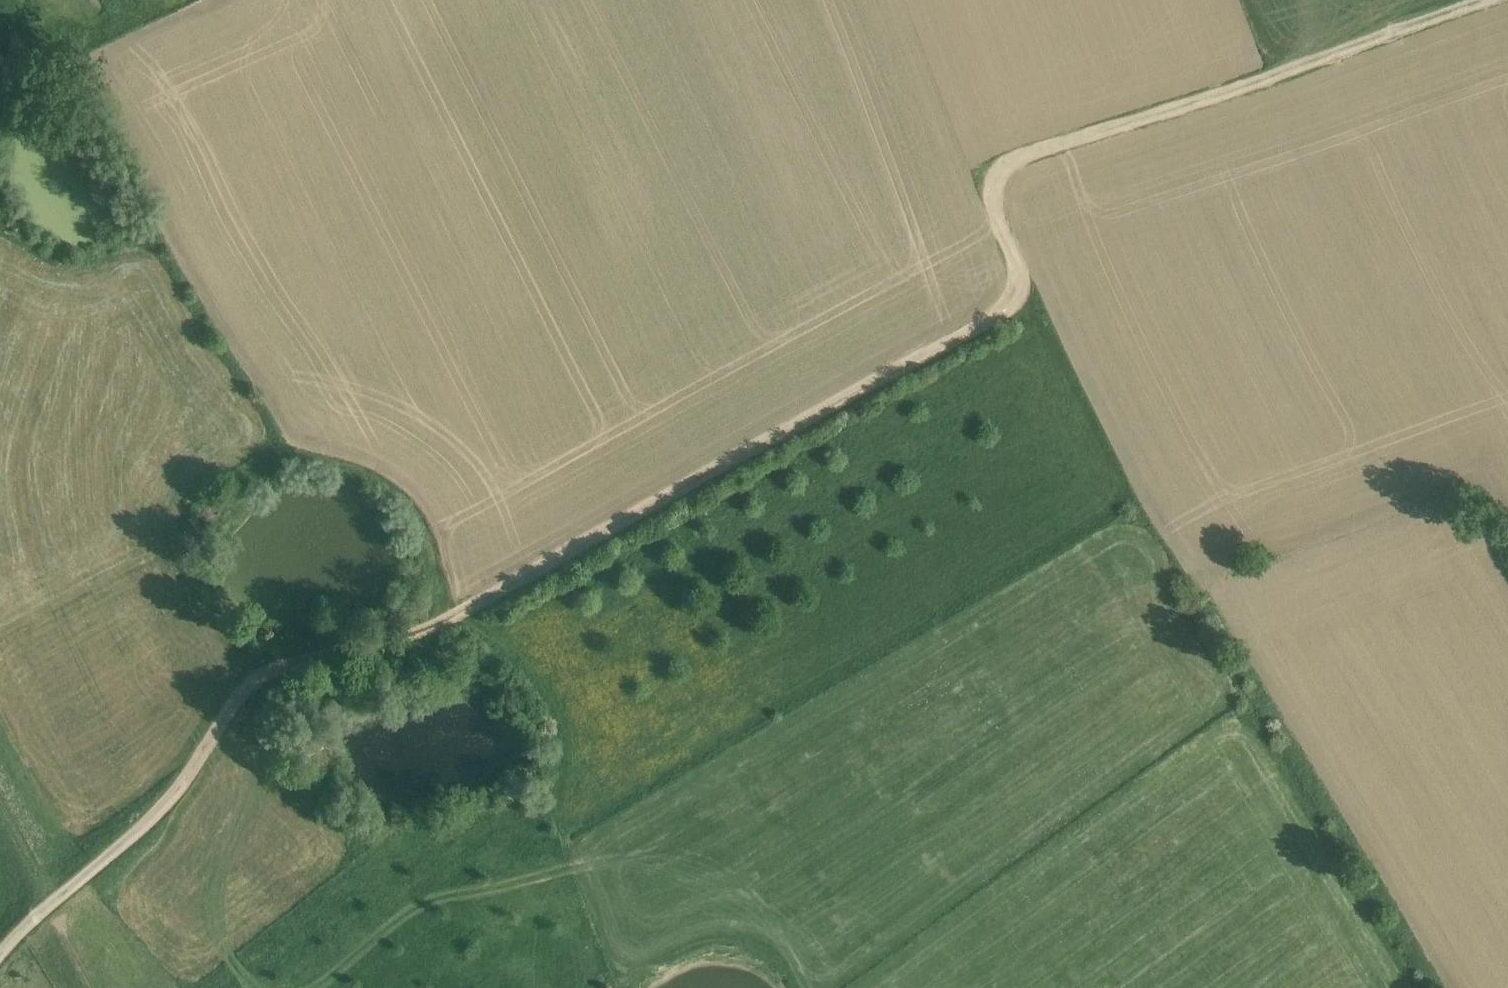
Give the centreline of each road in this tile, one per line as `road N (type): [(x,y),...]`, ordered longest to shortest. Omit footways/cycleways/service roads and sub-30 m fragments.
road 1 (track): [(0,955),(75,880),(172,805),(266,681),(450,613),(599,516),(1011,301),(1027,274),(985,176),(1505,0)]

